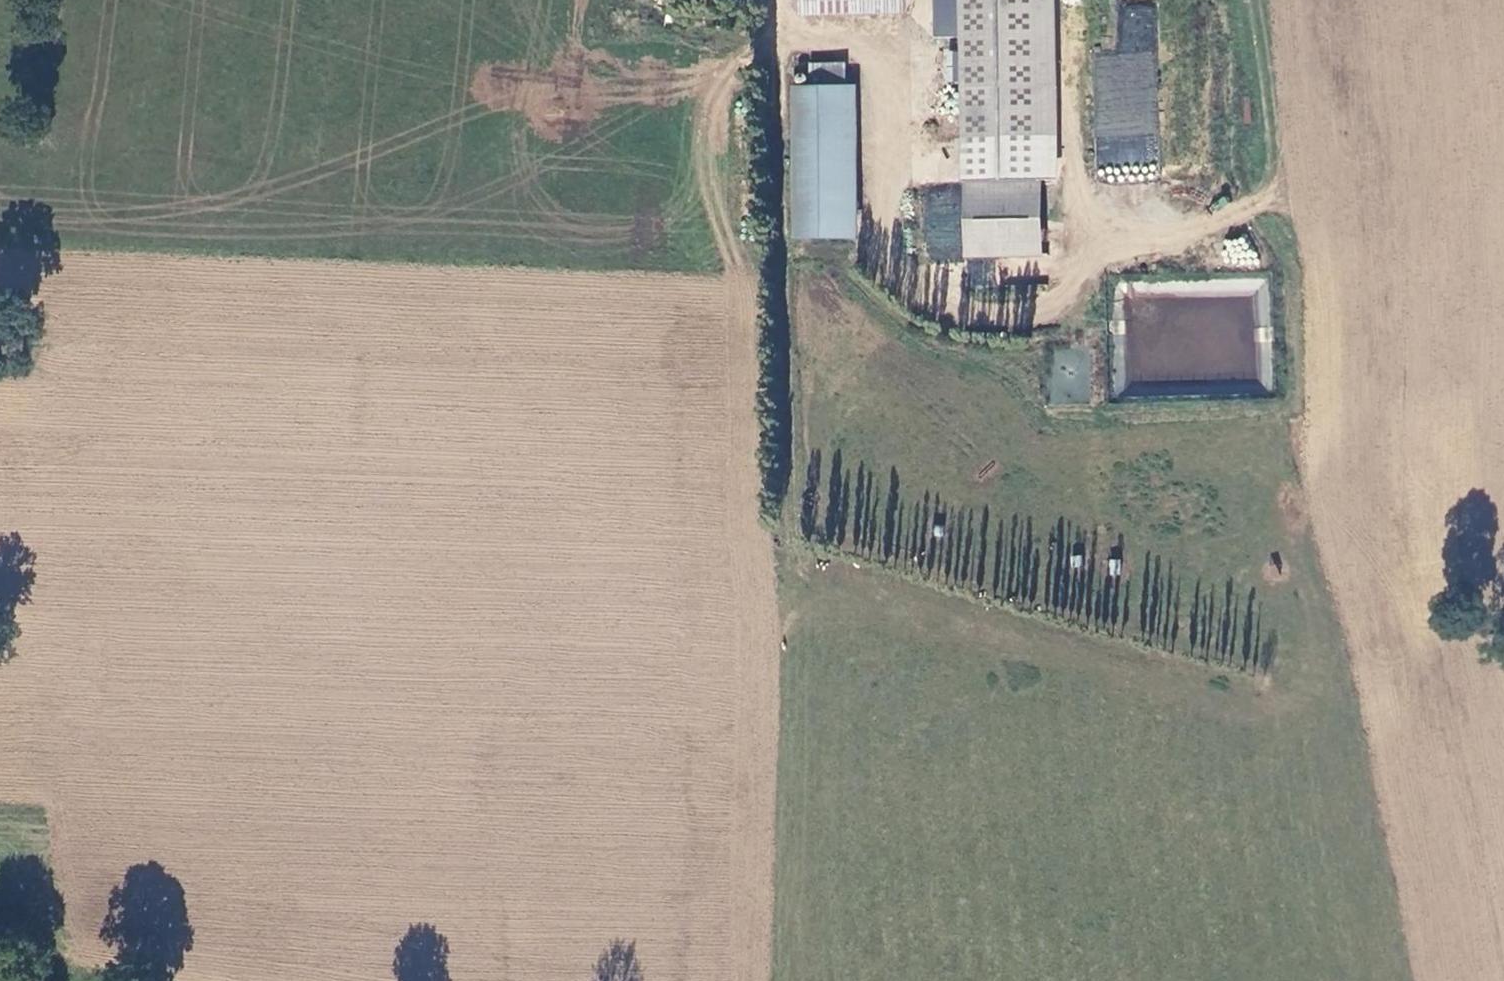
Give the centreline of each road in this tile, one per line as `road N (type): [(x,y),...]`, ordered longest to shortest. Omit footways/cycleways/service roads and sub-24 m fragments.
road 1 (track): [(1396,861),(1418,980)]

